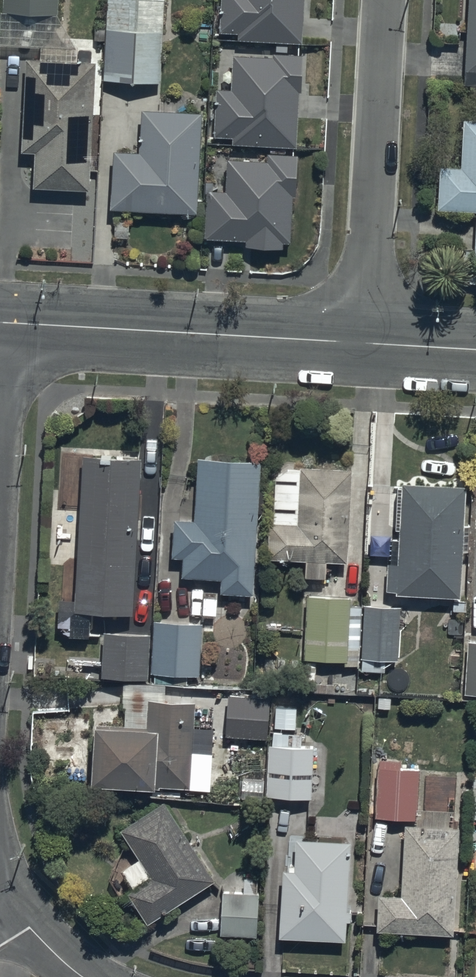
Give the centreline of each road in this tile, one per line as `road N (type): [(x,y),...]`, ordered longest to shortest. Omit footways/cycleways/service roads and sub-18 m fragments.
road 1 (tertiary): [(367,343),(0,322)]
road 2 (residential): [(367,343),(386,0)]

